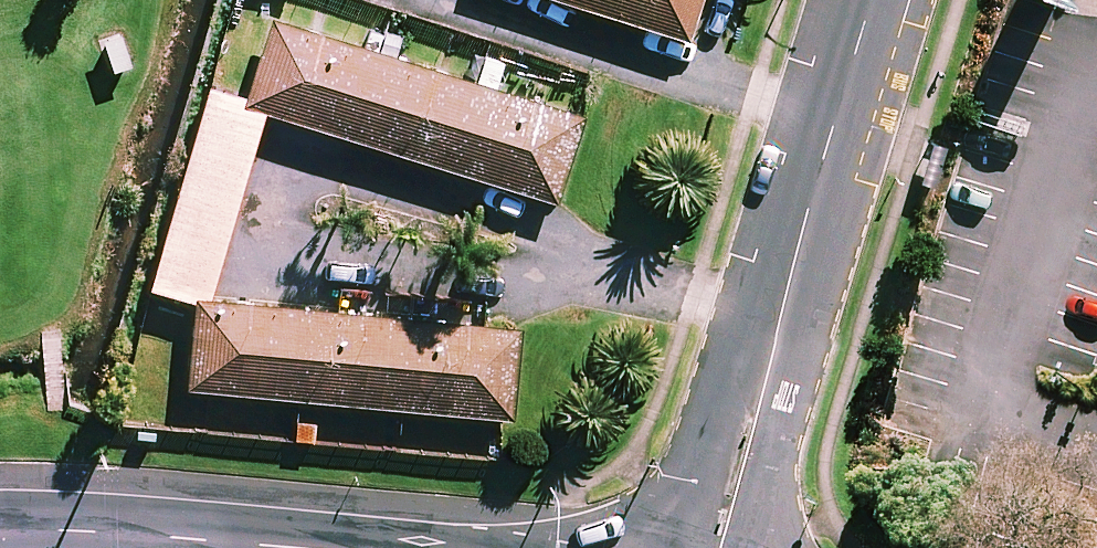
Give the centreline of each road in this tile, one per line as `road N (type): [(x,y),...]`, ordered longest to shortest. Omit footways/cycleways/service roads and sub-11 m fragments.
road 1 (tertiary): [(235,538),(277,524),(643,542)]
road 2 (tertiary): [(786,281),(872,0)]
road 3 (tertiary): [(671,529),(696,482),(748,311),(786,281)]
road 4 (tertiary): [(786,281),(806,324),(772,508),(775,547)]
road 5 (tertiary): [(235,538),(0,534)]

